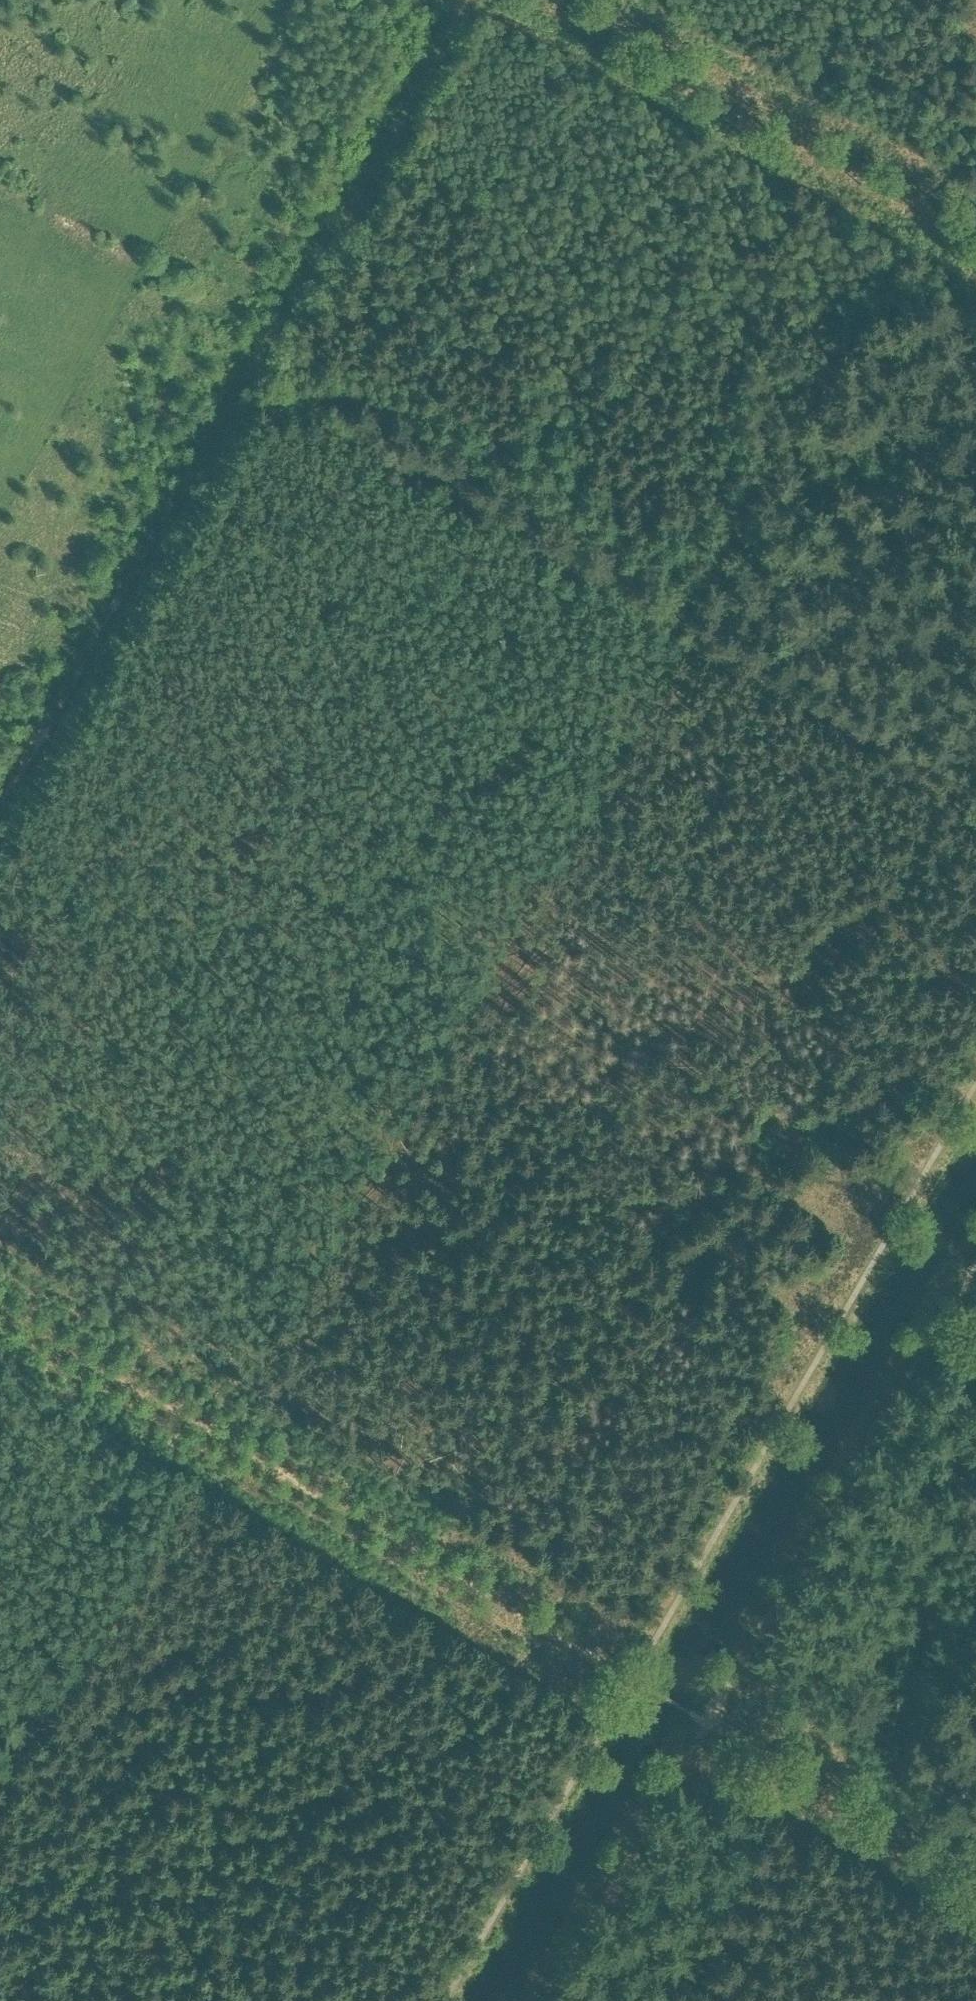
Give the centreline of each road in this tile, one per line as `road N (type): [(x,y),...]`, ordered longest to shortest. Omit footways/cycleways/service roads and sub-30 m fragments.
road 1 (track): [(0,815),(470,0)]
road 2 (track): [(703,1720),(975,1244)]
road 3 (track): [(539,2000),(703,1720)]

